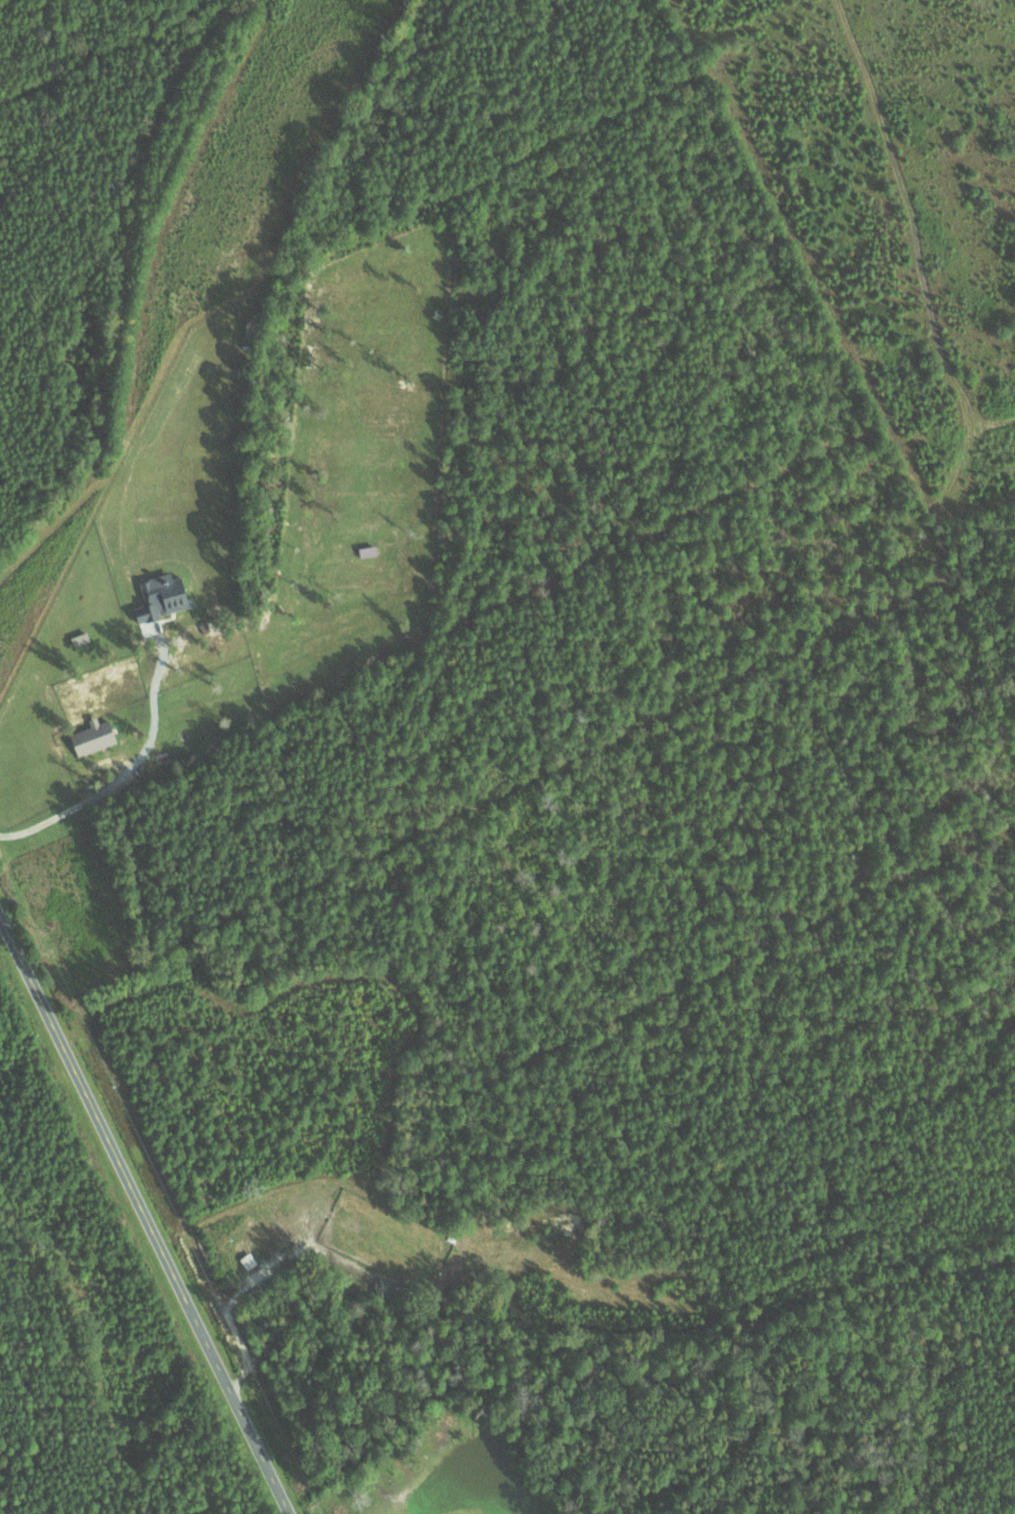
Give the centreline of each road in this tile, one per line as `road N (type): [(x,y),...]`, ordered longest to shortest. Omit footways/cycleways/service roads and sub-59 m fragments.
road 1 (residential): [(290,1513),(0,911)]

